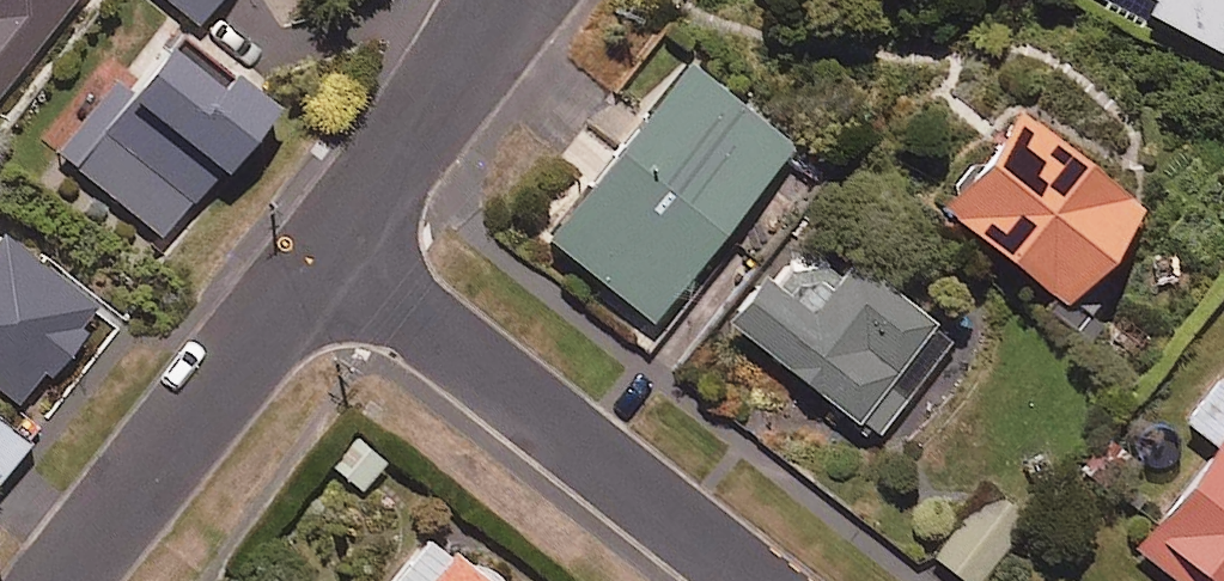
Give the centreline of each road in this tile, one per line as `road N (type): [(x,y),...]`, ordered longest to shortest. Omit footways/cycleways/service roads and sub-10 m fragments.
road 1 (residential): [(327,249),(751,580)]
road 2 (residential): [(67,580),(327,249)]
road 3 (residential): [(327,249),(511,0)]

